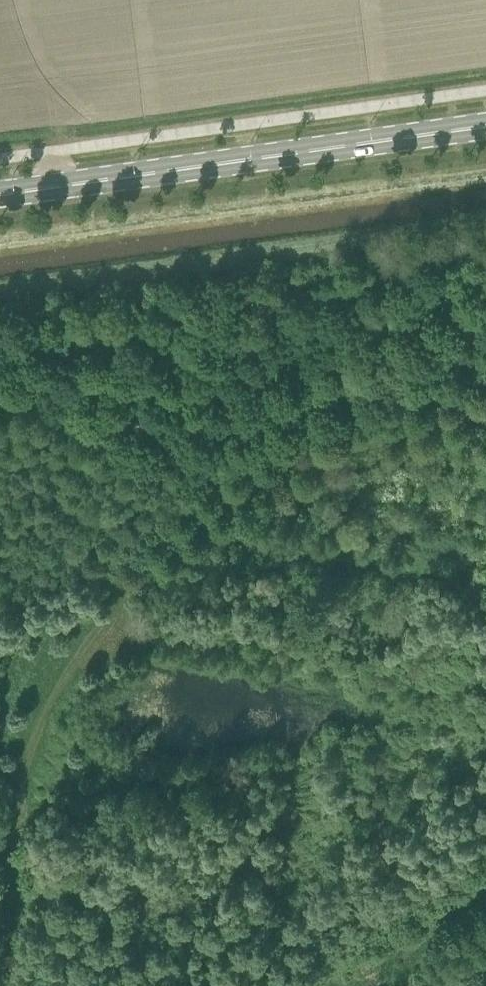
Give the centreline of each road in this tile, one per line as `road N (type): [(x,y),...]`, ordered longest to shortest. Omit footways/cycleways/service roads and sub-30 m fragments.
road 1 (track): [(485,414),(326,457),(233,498),(181,535),(96,624),(32,746),(2,895),(8,985)]
road 2 (primary): [(0,194),(485,127)]
road 3 (track): [(485,888),(357,985)]

